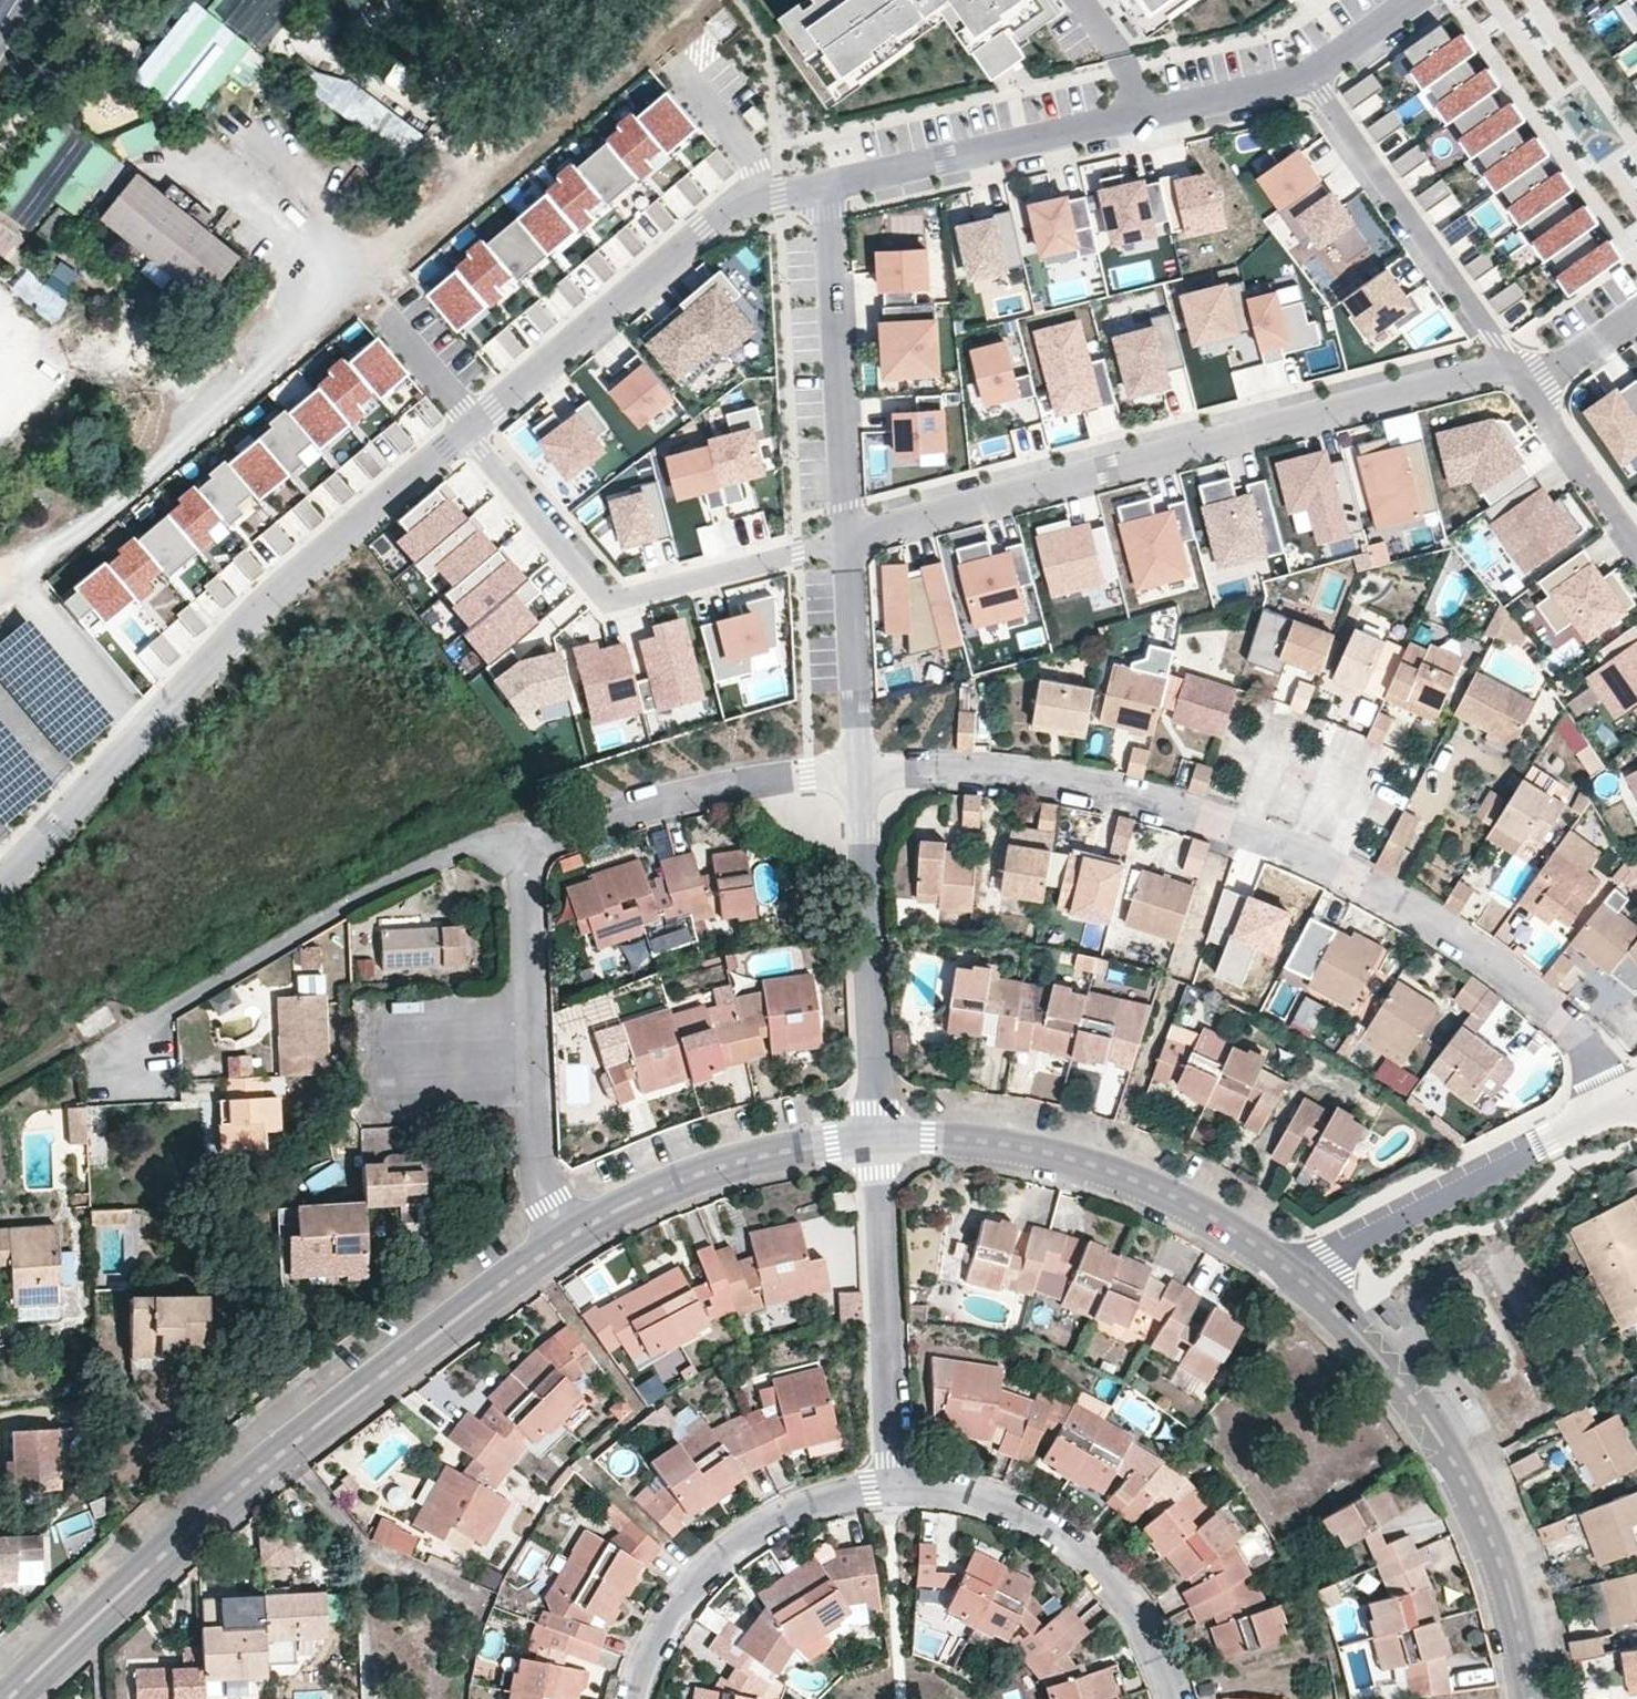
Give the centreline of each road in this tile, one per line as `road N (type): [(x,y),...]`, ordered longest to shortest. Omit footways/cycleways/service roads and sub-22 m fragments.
road 1 (track): [(0,600),(130,491),(356,277),(707,0)]
road 2 (residential): [(1633,1100),(1564,1016),(1503,967),(1363,882),(1197,819),(955,772),(859,773)]
road 3 (residential): [(11,1698),(284,1453),(563,1243)]
road 4 (residential): [(848,537),(1431,388),(1522,377)]
road 5 (residential): [(0,884),(260,602),(468,429)]
road 6 (residential): [(1293,1270),(1366,1339),(1440,1439),(1491,1547),(1533,1698)]
road 7 (residential): [(133,1088),(128,1040),(312,924),(518,831)]
road 8 (residential): [(826,186),(1305,75)]
road 9 (residential): [(468,429),(605,600),(848,537)]
road 10 (residential): [(876,1138),(974,1141),(1105,1168),(1204,1212),(1293,1270)]
road 11 (residential): [(468,429),(729,210),(760,197),(826,186)]
road 12 (residential): [(563,1243),(541,1182),(518,831)]
road 13 (residential): [(1293,1270),(1633,1100)]
road 14 (residential): [(1172,1698),(1167,1671),(1065,1539),(1009,1506),(893,1486)]
road 15 (residential): [(1305,75),(1522,377)]
road 16 (residential): [(859,773),(876,1138)]
road 17 (residential): [(826,186),(848,537)]
road 18 (residential): [(893,1486),(847,1490),(806,1507),(725,1563),(664,1636),(640,1698)]
road 19 (residential): [(876,1138),(893,1486)]
road 20 (residential): [(518,831),(754,782),(859,773)]
road 21 (residential): [(563,1243),(724,1170),(876,1138)]
road 22 (residential): [(848,537),(859,773)]
road 23 (residential): [(1522,377),(1636,541)]
road 24 (track): [(214,149),(356,277)]
road 25 (residential): [(1522,377),(1541,375),(1636,315)]
road 26 (residential): [(1305,75),(1411,0)]

